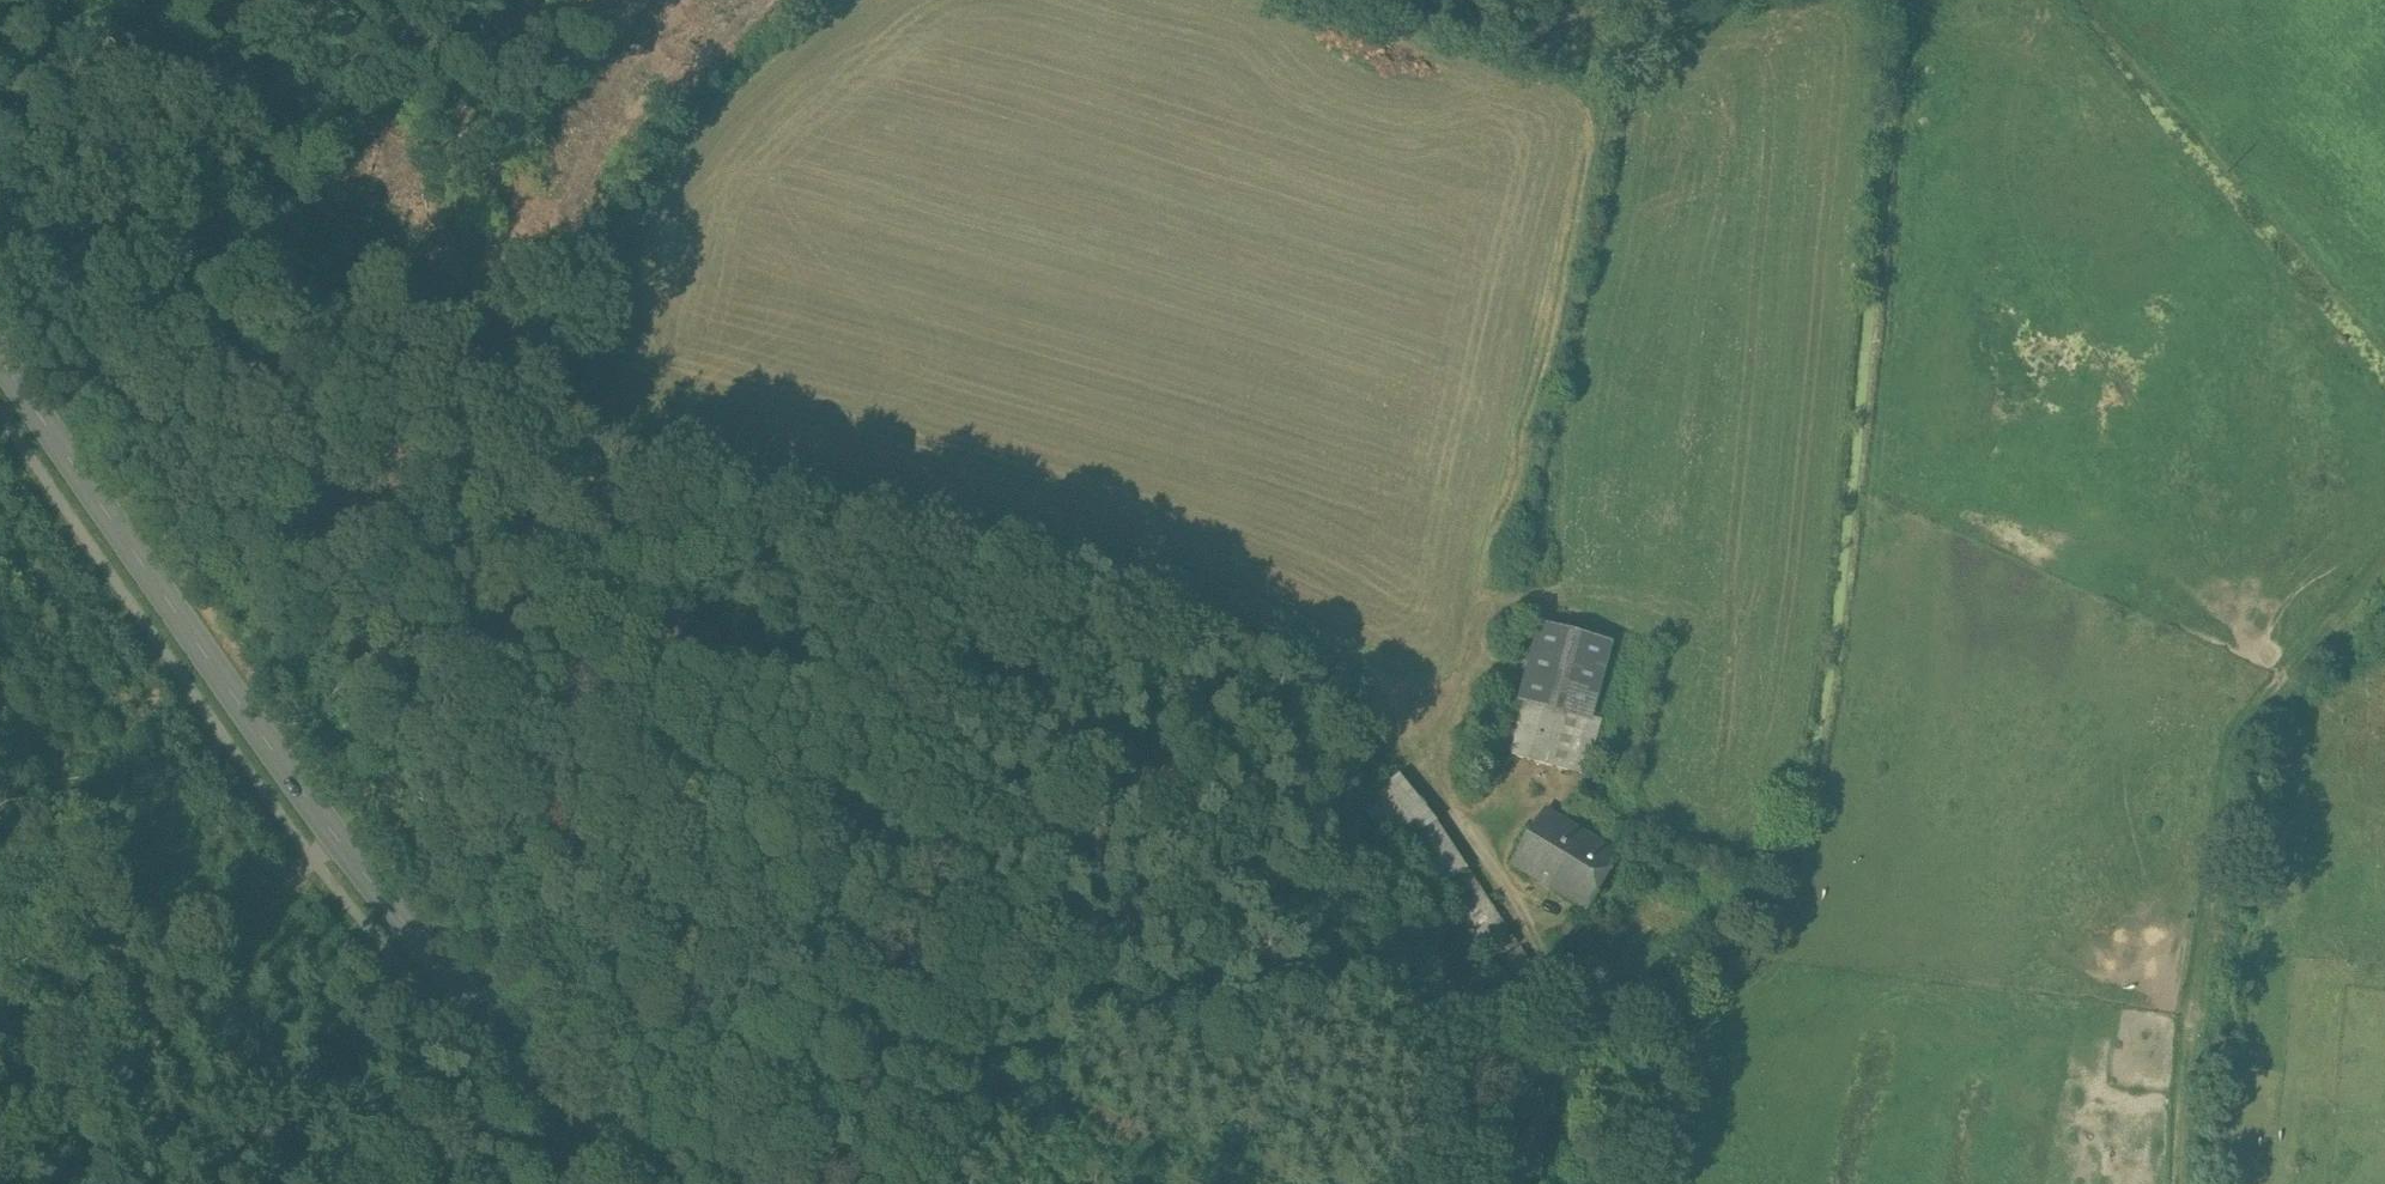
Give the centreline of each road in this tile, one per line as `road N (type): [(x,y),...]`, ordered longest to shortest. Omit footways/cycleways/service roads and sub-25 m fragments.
road 1 (tertiary): [(658,1183),(512,1042),(407,924),(306,796),(0,356)]
road 2 (residential): [(1573,1042),(1501,1183)]

